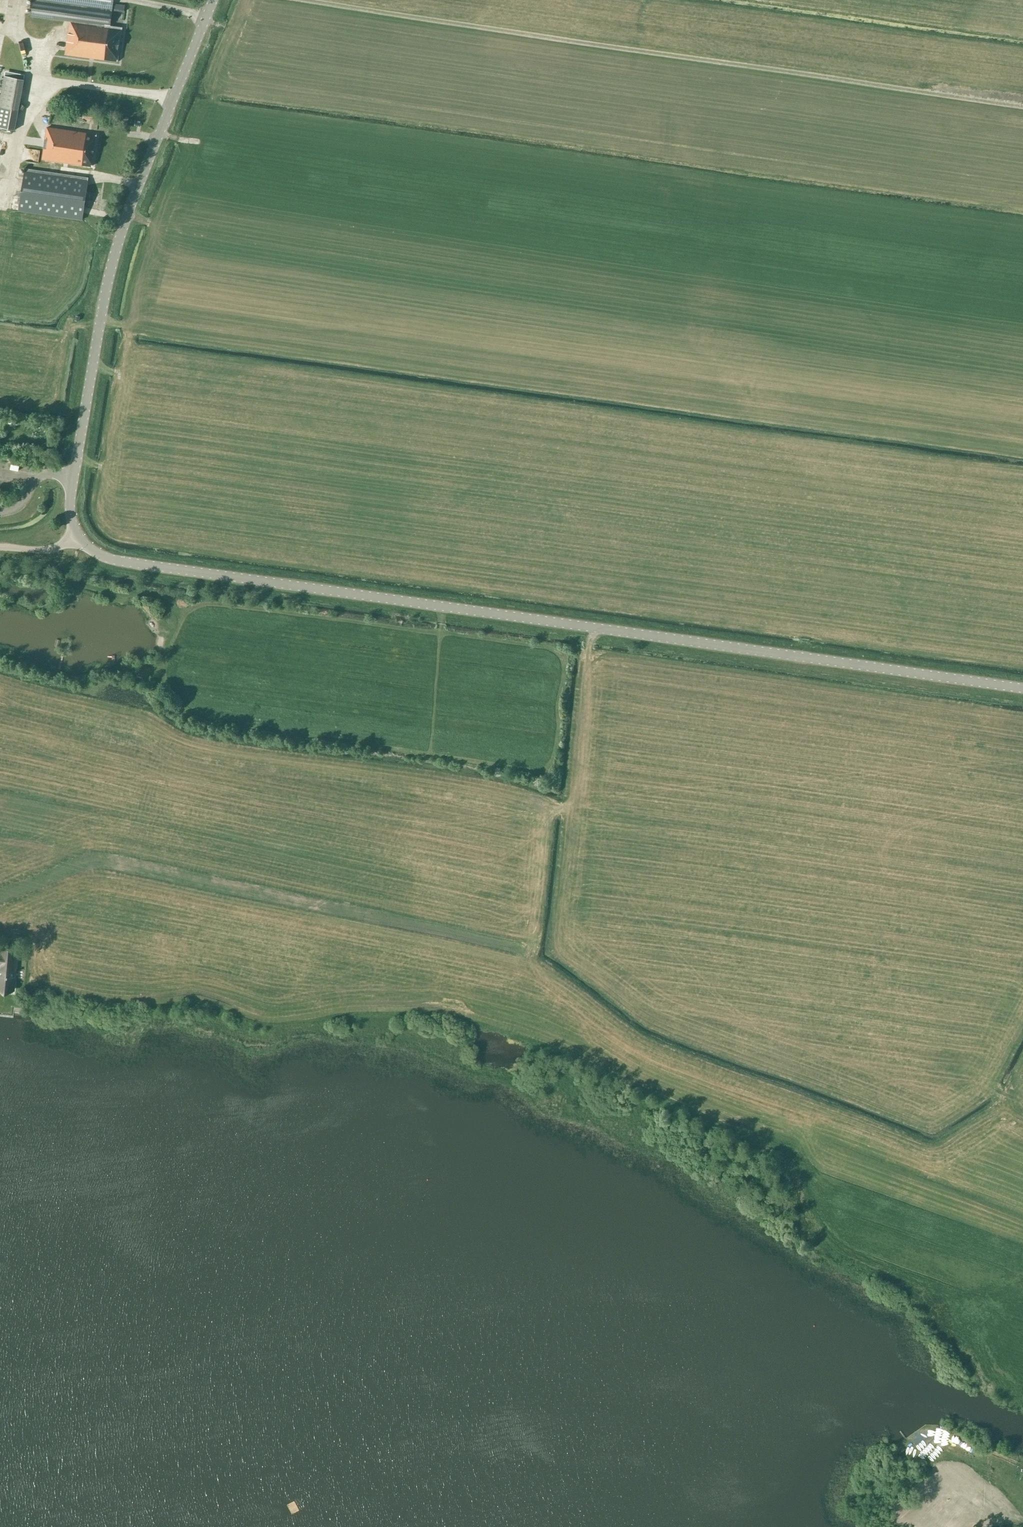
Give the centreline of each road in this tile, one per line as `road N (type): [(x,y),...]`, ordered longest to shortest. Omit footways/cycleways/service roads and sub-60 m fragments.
road 1 (tertiary): [(1022,690),(123,563),(76,537)]
road 2 (tertiary): [(76,537),(75,478),(115,256),(215,0)]

